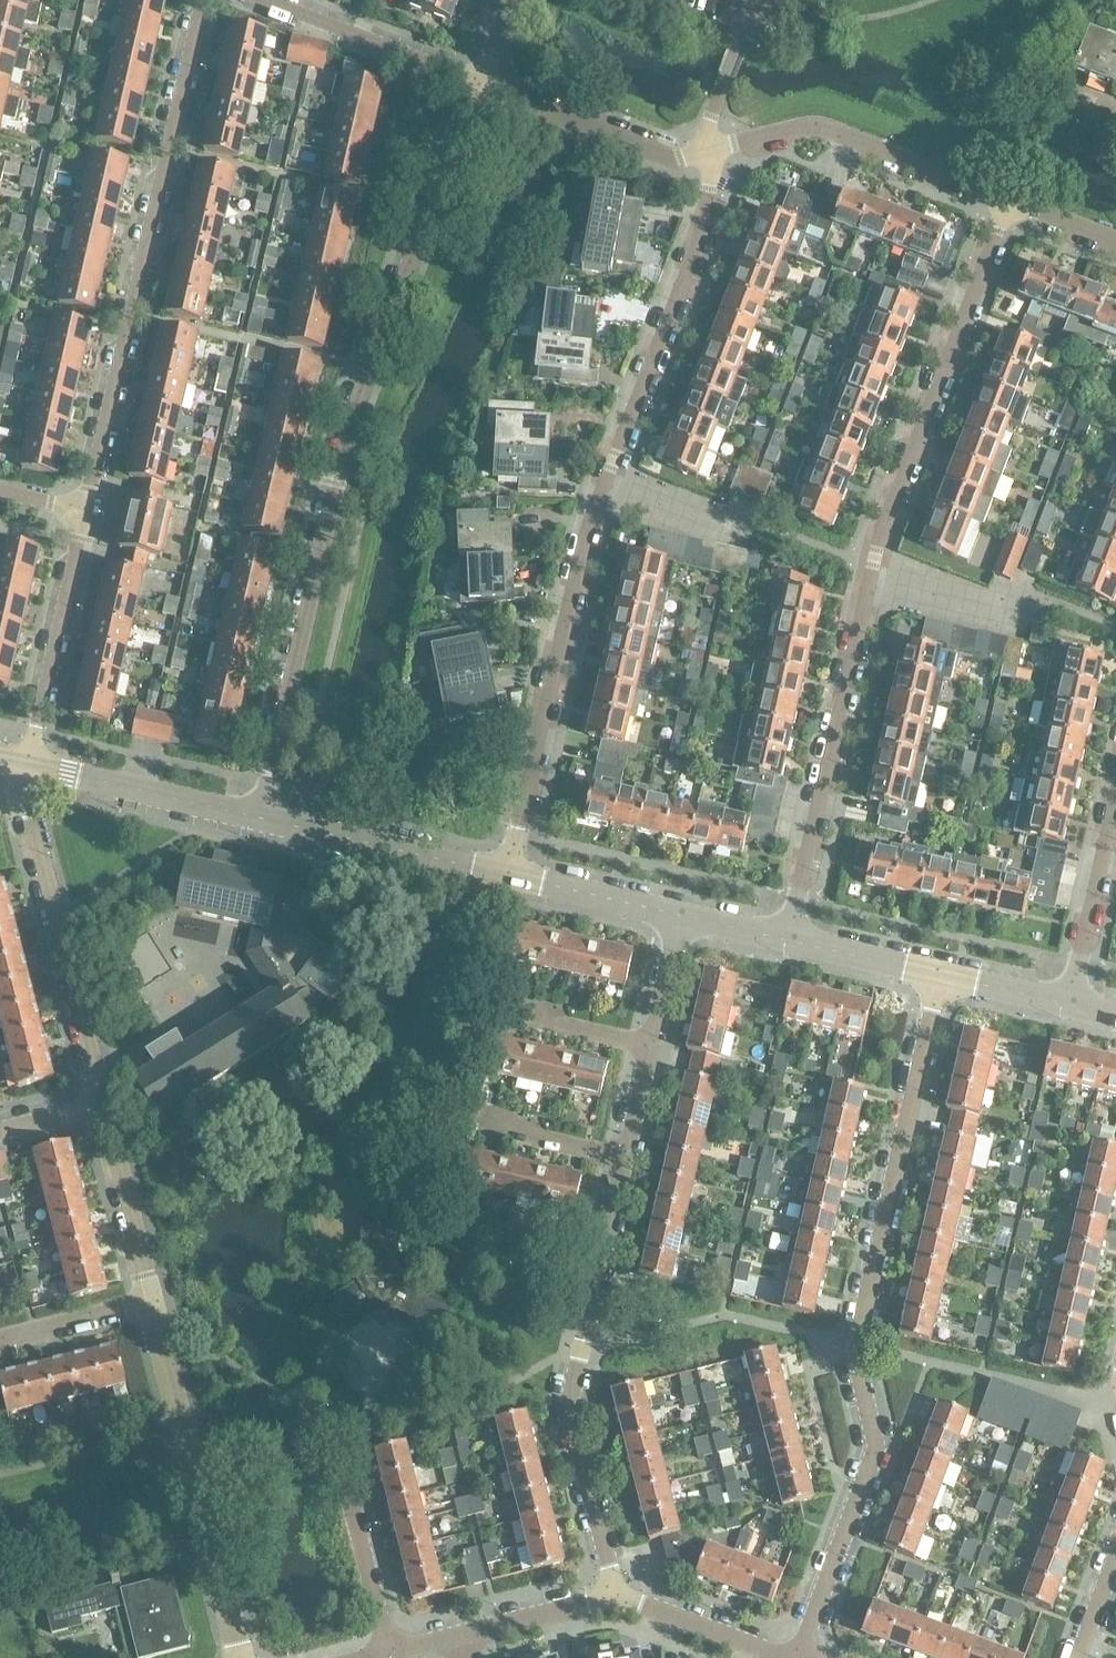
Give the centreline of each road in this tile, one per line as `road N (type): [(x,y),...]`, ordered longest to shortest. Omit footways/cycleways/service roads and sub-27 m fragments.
road 1 (residential): [(787,937),(874,568),(1003,195)]
road 2 (residential): [(261,819),(367,369),(482,83)]
road 3 (residential): [(508,874),(604,488),(721,185),(718,138)]
road 4 (residential): [(800,1657),(874,1462),(854,1342),(939,972)]
road 5 (residential): [(85,511),(202,0)]
road 6 (residential): [(620,1596),(575,1402),(624,1153)]
road 7 (residential): [(234,1657),(149,1304)]
road 8 (residential): [(100,1106),(39,882),(28,825),(34,769)]
road 9 (residential): [(718,138),(815,127),(1003,195)]
road 10 (residential): [(34,769),(85,511)]
road 11 (residential): [(508,874),(261,819)]
road 12 (residential): [(482,83),(663,145),(718,138)]
road 13 (residential): [(261,819),(34,769)]
road 14 (residential): [(268,0),(482,83)]
road 15 (residential): [(390,1651),(335,1435)]
road 16 (residential): [(1067,1002),(1115,791)]
road 17 (residential): [(149,1304),(100,1106)]
road 18 (residential): [(620,1596),(790,1657)]
road 19 (residential): [(676,911),(508,874)]
road 20 (residential): [(939,972),(787,937)]
road 21 (residential): [(470,1633),(620,1596)]
road 22 (residential): [(0,1344),(149,1304)]
road 23 (residential): [(624,1153),(476,1121)]
road 24 (residential): [(648,1042),(505,1007)]
road 25 (residential): [(718,138),(709,110),(749,10)]
road 26 (residential): [(648,1042),(676,911)]
road 27 (residential): [(1067,1002),(939,972)]
road 28 (residential): [(1003,195),(1115,238)]

